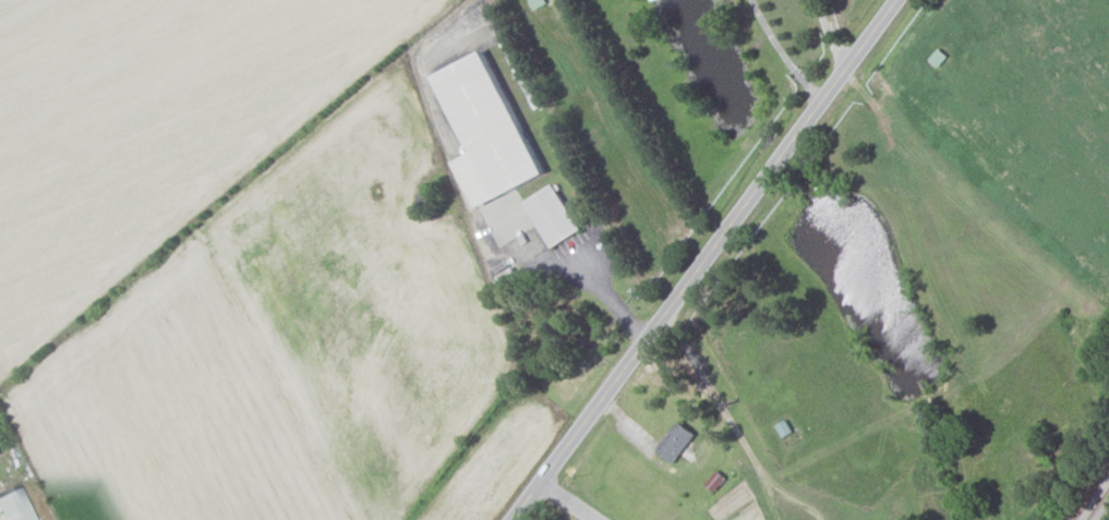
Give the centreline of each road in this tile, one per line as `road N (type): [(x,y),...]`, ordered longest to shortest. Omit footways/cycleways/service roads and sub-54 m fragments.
road 1 (primary): [(514,519),(899,0)]

